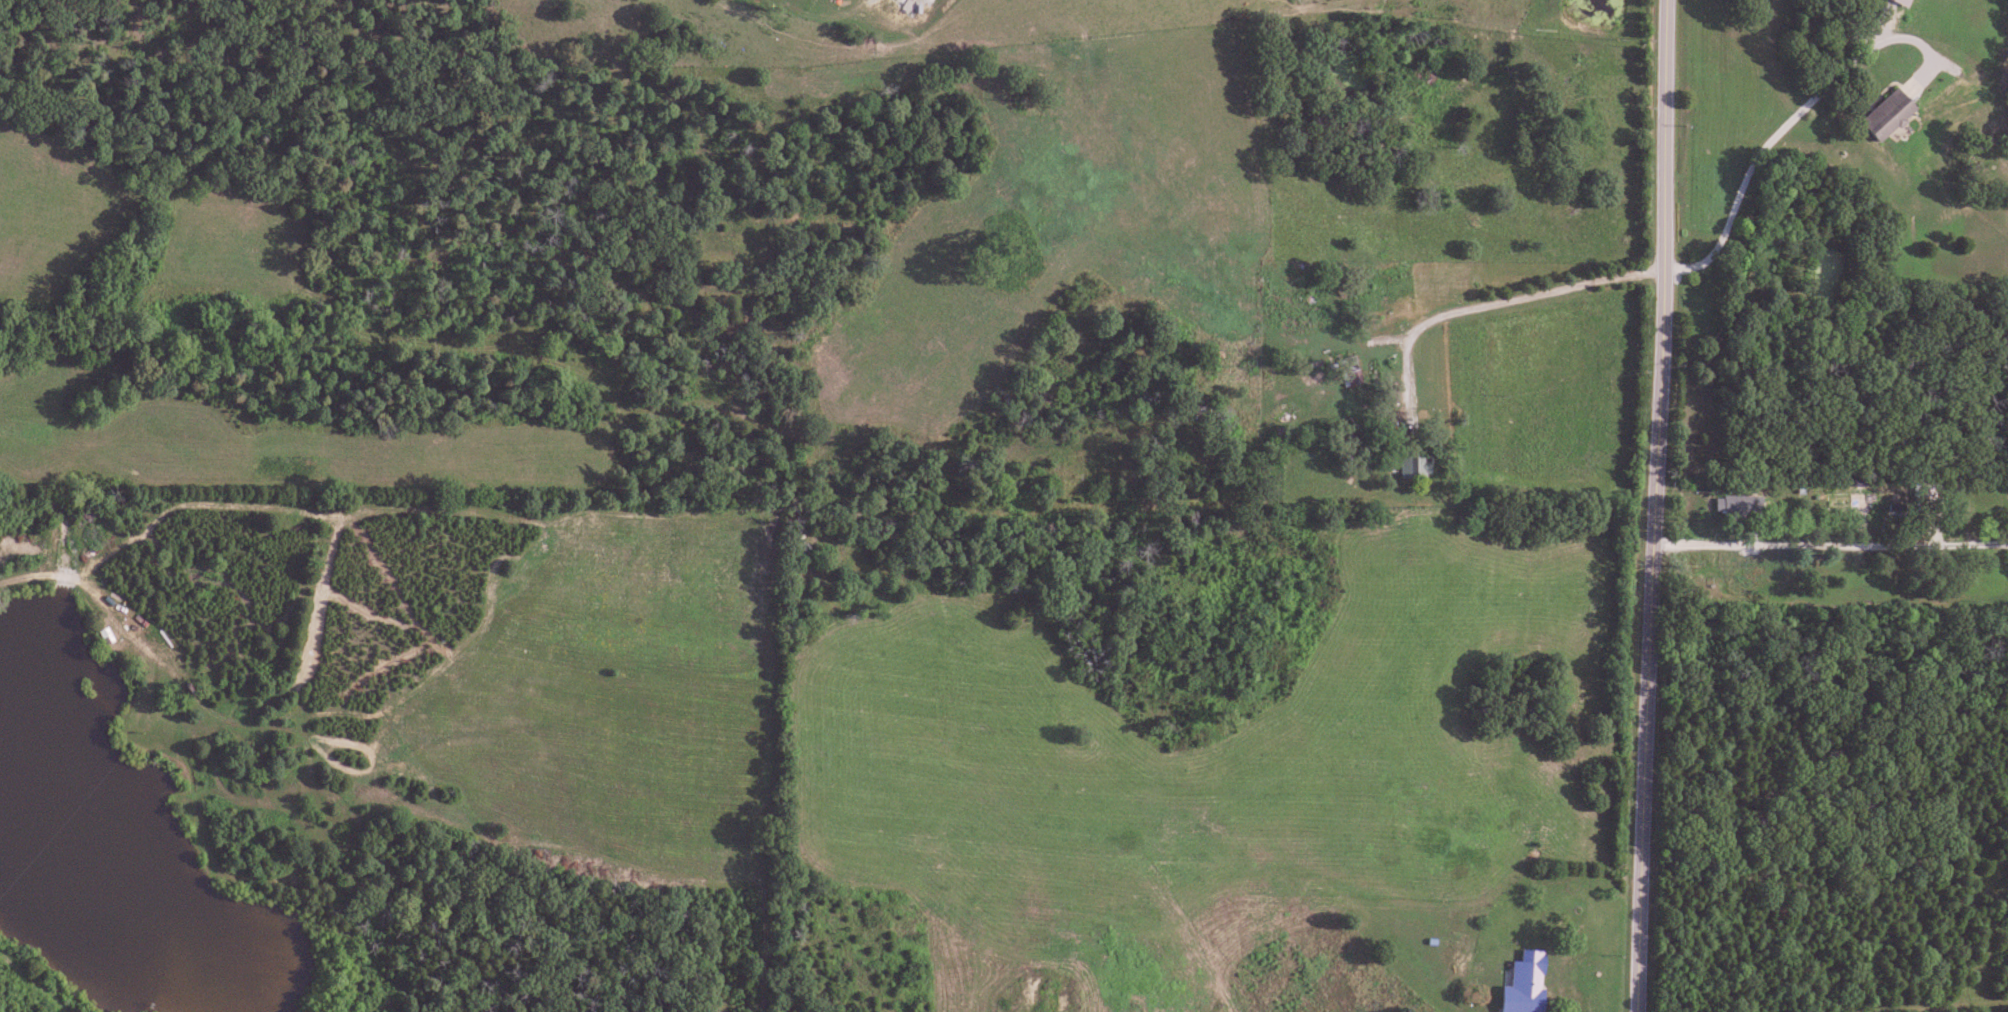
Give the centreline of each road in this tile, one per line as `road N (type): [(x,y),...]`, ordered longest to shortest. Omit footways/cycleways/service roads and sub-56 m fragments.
road 1 (secondary): [(1632,1011),(1661,459),(1672,0)]
road 2 (residential): [(1655,540),(1912,557),(2007,552)]

